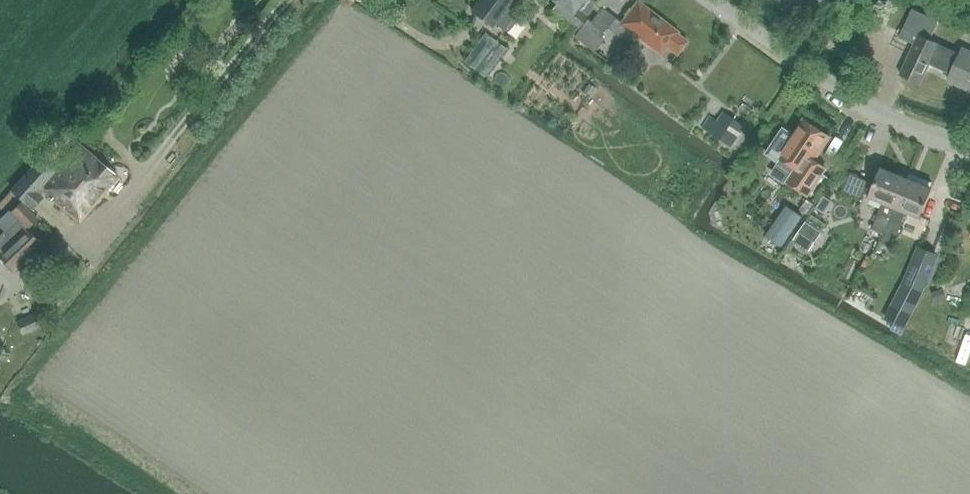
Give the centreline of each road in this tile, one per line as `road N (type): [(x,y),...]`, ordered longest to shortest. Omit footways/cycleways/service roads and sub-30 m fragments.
road 1 (tertiary): [(969,145),(876,111),(710,0)]

